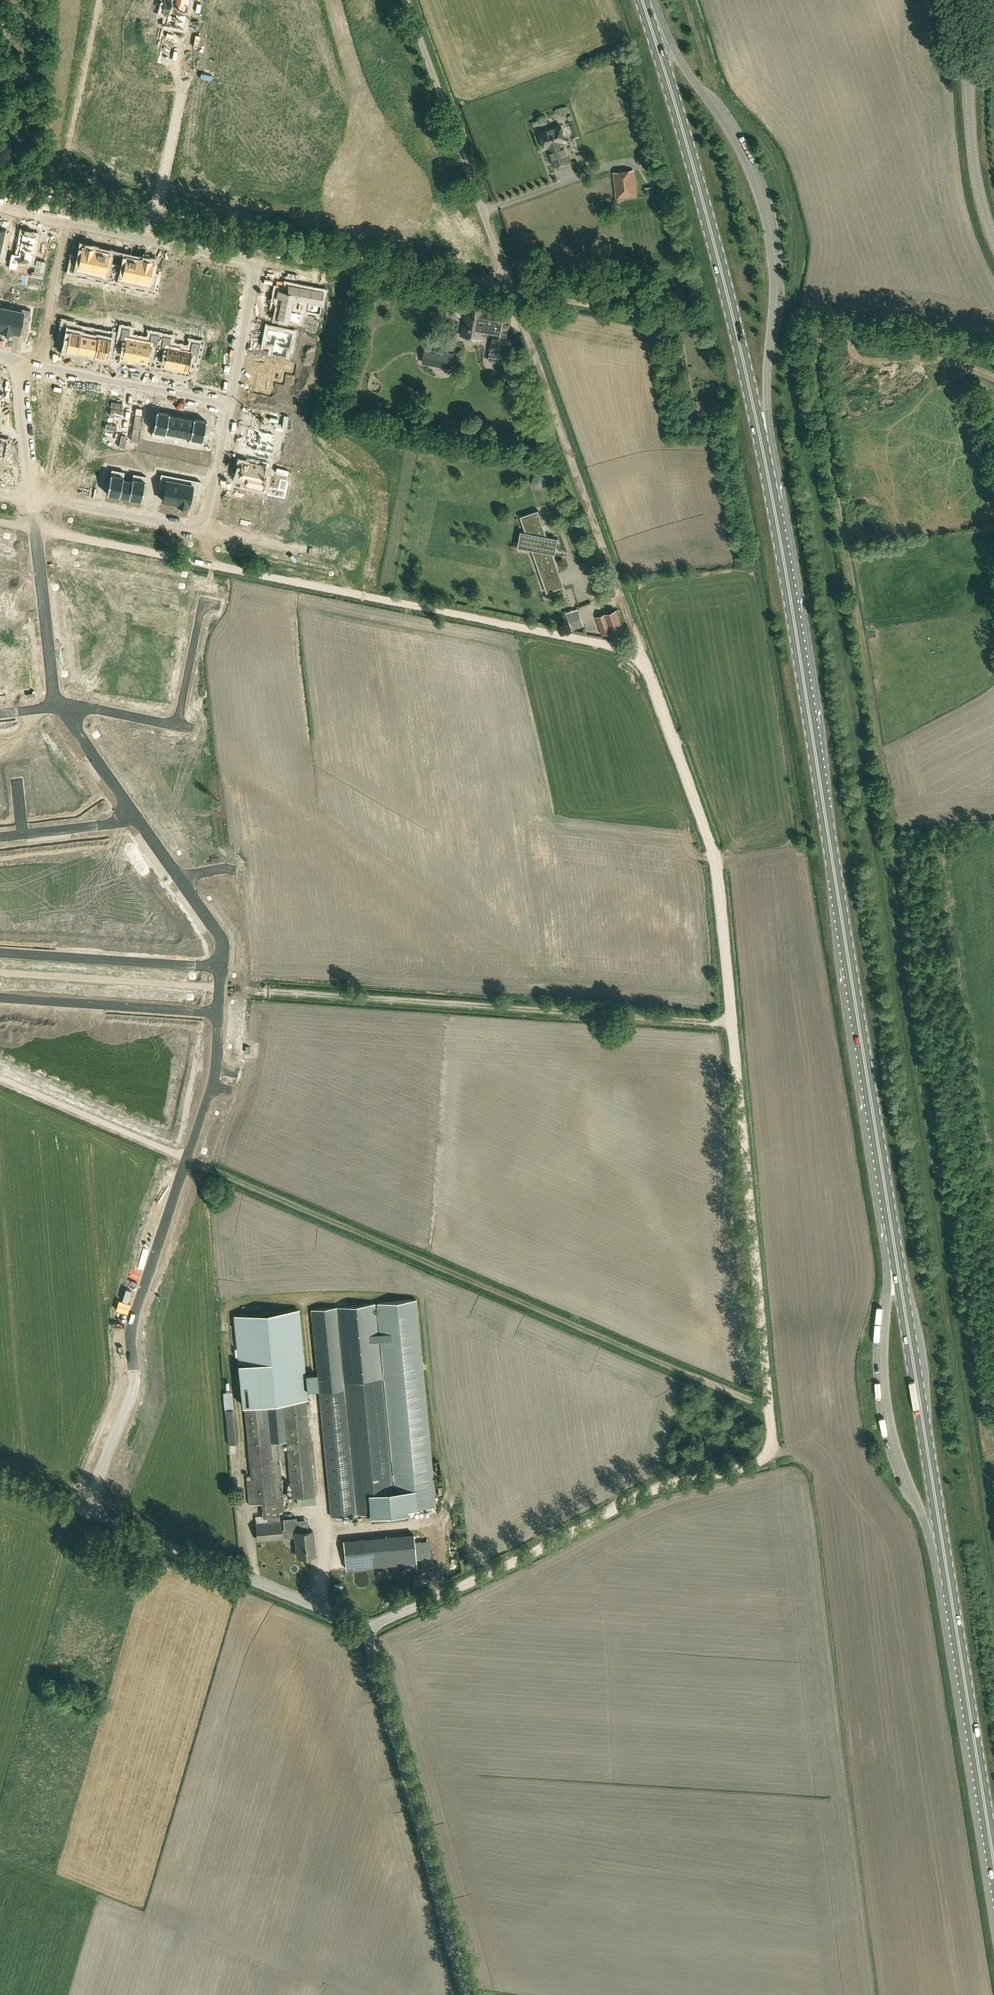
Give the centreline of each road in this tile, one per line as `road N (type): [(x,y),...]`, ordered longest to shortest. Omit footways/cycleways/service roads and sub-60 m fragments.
road 1 (primary): [(993,1862),(783,552),(739,341),(642,0)]
road 2 (track): [(497,1568),(662,1487),(750,1465),(772,1440),(716,857),(512,291)]
road 3 (track): [(0,1078),(769,1410)]
road 4 (track): [(0,973),(732,1022)]
road 5 (track): [(0,522),(642,653)]
road 6 (residential): [(0,208),(259,263),(230,404)]
road 7 (residential): [(220,1011),(211,1087),(138,1312),(130,1399)]
road 8 (unclassified): [(467,1994),(367,1629)]
road 9 (unclassified): [(512,291),(156,213)]
road 10 (unclassified): [(512,291),(407,0)]
road 11 (unclassified): [(85,1511),(367,1629)]
road 12 (unclassified): [(993,236),(975,163),(965,0)]
road 13 (residential): [(0,953),(221,967)]
road 14 (residential): [(0,997),(220,1011)]
road 15 (residential): [(230,404),(17,360)]
road 16 (residential): [(34,498),(58,703)]
road 17 (unclassified): [(802,330),(863,331),(993,355)]
road 18 (unclassified): [(512,291),(691,324)]
road 19 (residential): [(206,528),(34,498)]
road 20 (unclassified): [(156,213),(0,180)]
road 21 (unclassified): [(367,1629),(497,1568)]
road 22 (residential): [(17,360),(34,498)]
road 23 (residential): [(58,703),(132,810)]
road 24 (unclassified): [(156,213),(183,88)]
road 25 (residential): [(230,404),(206,528)]
road 26 (residential): [(177,726),(58,703)]
road 27 (unclassified): [(130,1399),(85,1511)]

